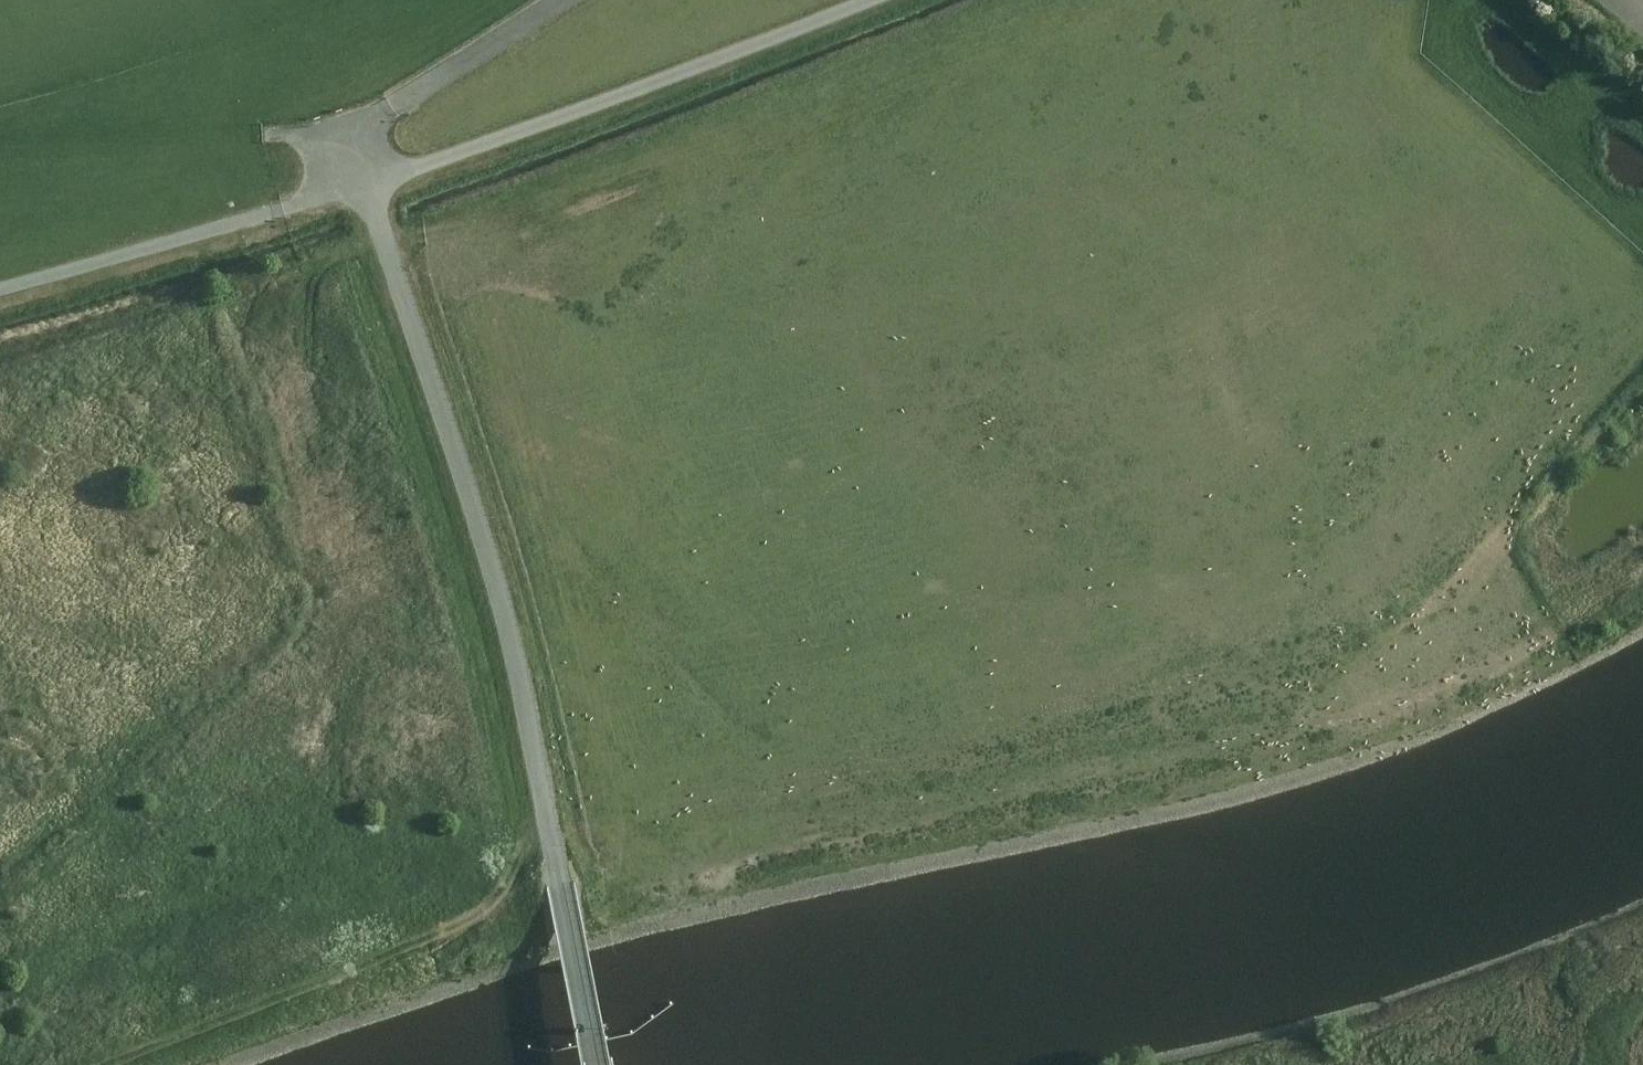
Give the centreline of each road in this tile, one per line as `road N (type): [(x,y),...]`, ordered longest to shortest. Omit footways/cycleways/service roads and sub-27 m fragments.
road 1 (track): [(366,184),(875,0)]
road 2 (track): [(366,184),(363,135),(397,105),(565,0)]

